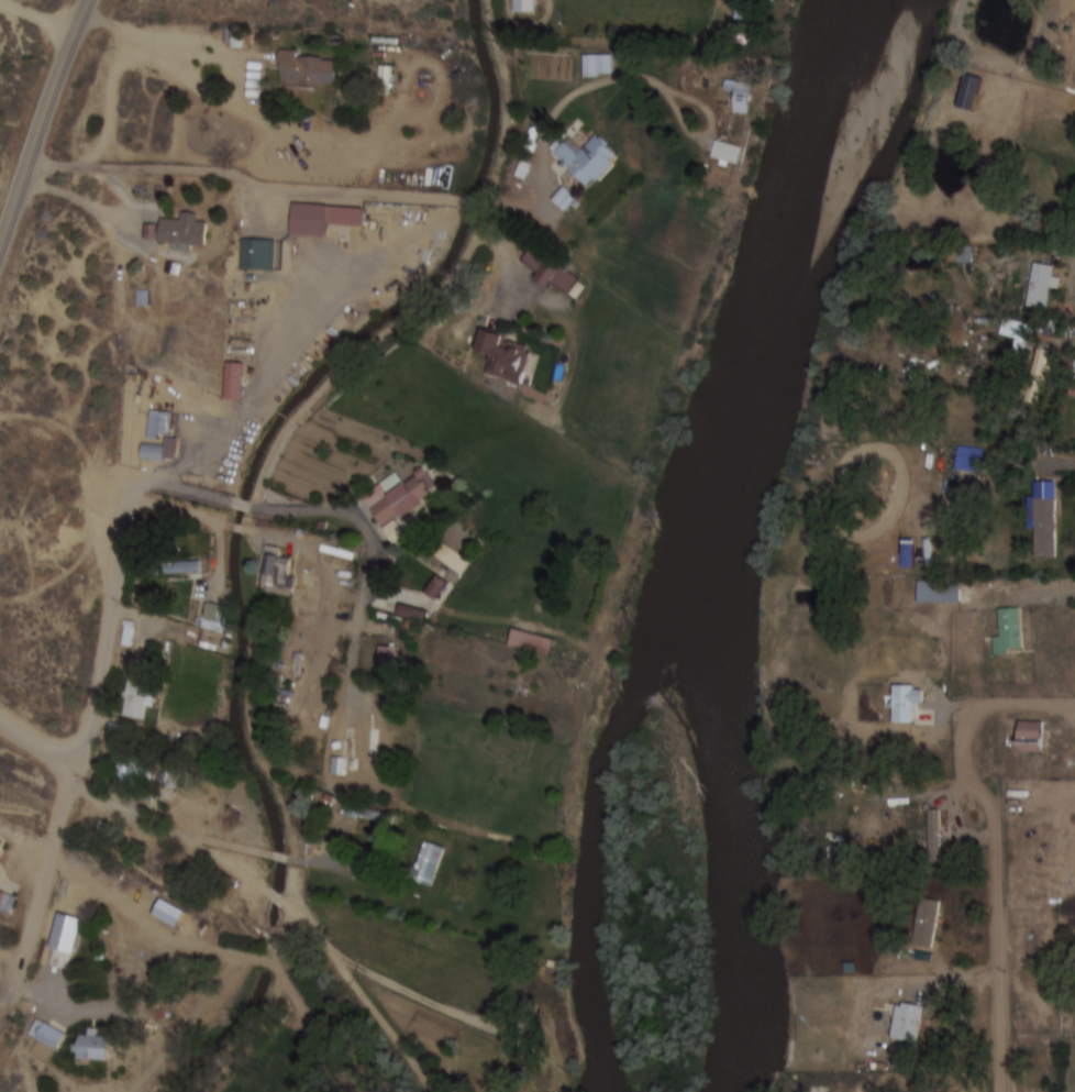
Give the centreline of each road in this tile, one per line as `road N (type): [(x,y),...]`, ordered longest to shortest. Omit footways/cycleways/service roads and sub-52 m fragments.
road 1 (residential): [(999,1091),(994,818),(974,780),(966,726),(977,710),(1010,705),(1074,709)]
road 2 (residential): [(77,762),(136,488),(151,483),(234,504)]
road 3 (residential): [(250,508),(333,512),(355,518),(367,536),(372,559),(351,641),(343,733)]
road 4 (secondary): [(0,247),(92,0)]
road 5 (residential): [(3,1012),(77,762)]

